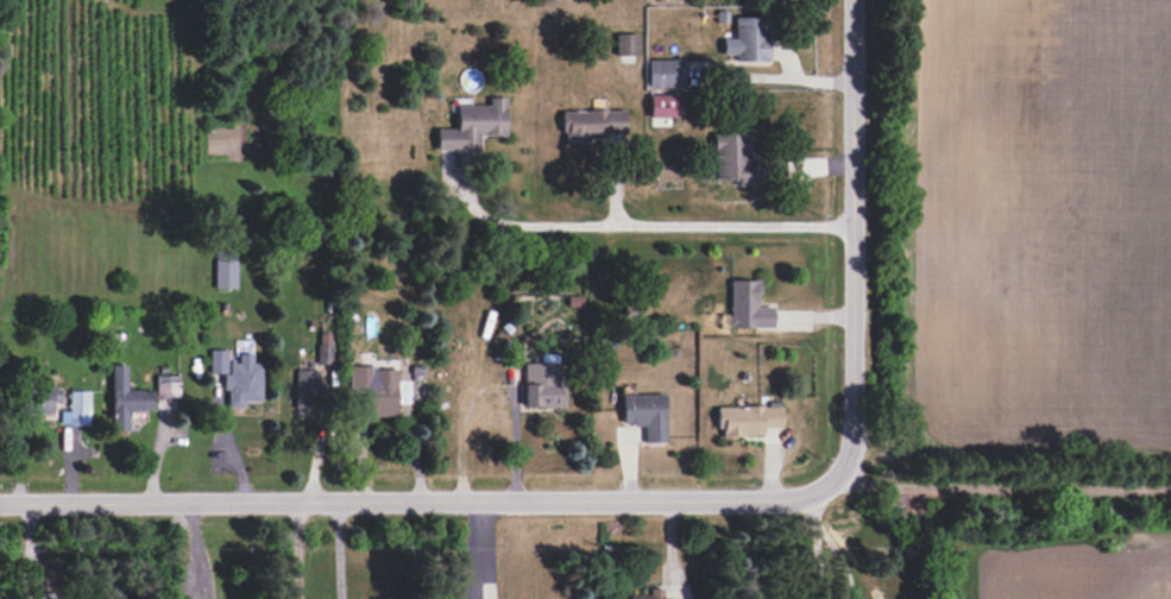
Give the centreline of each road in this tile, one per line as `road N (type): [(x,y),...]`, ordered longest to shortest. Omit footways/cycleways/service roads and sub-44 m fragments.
road 1 (residential): [(0,501),(747,499),(810,496),(836,485)]
road 2 (residential): [(853,0),(851,427),(836,485)]
road 3 (residential): [(836,485),(1170,490)]

